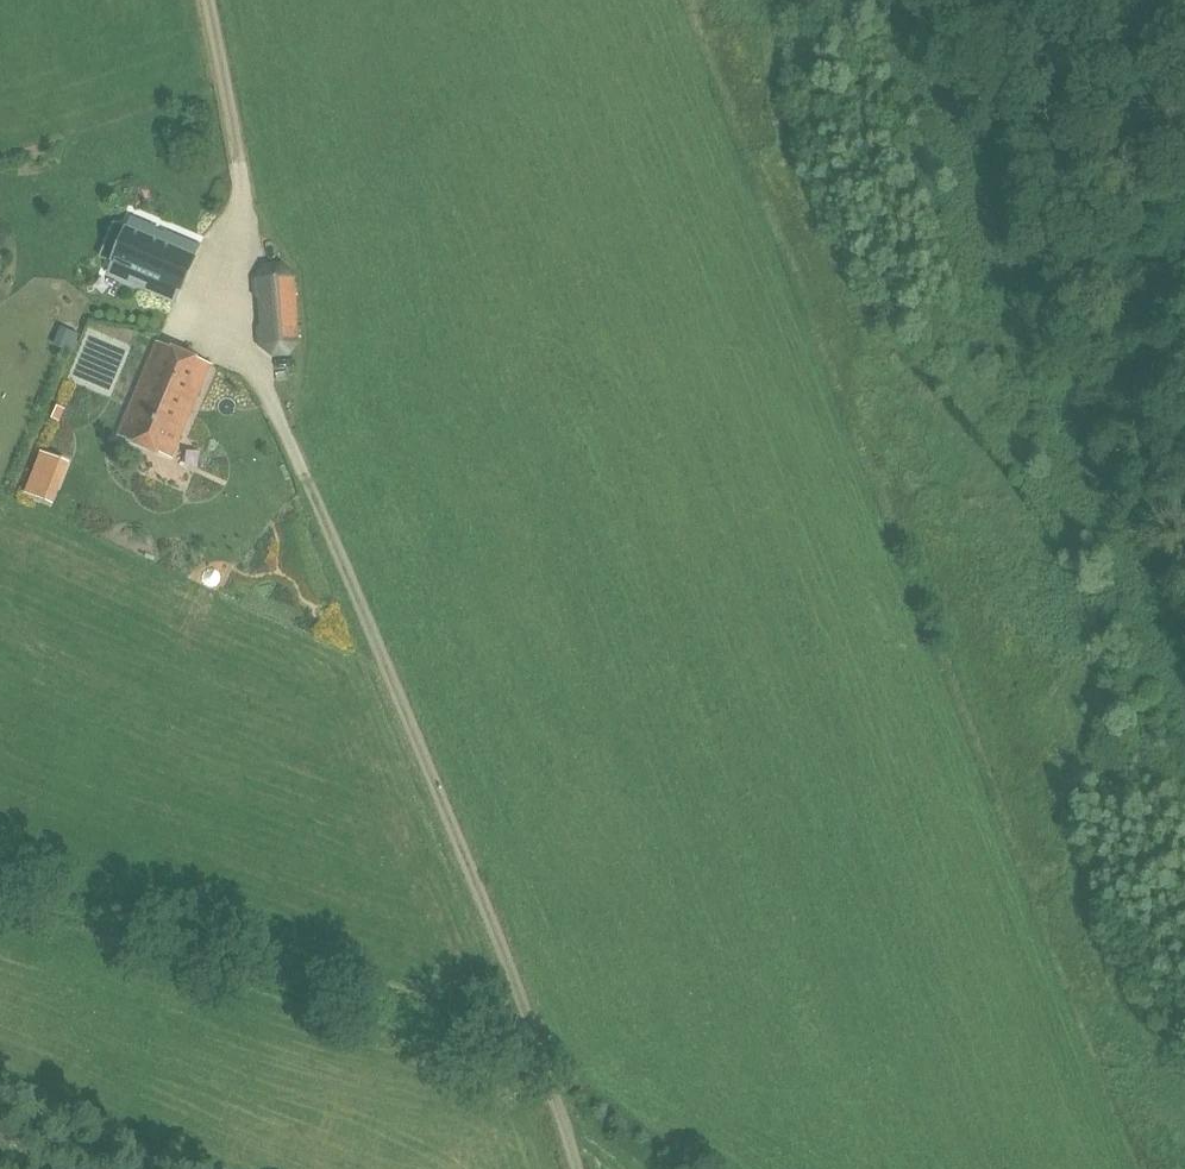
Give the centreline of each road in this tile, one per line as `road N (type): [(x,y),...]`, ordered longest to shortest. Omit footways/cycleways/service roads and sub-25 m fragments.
road 1 (unclassified): [(578,1168),(523,1000),(346,561),(267,390),(240,161),(207,0)]

